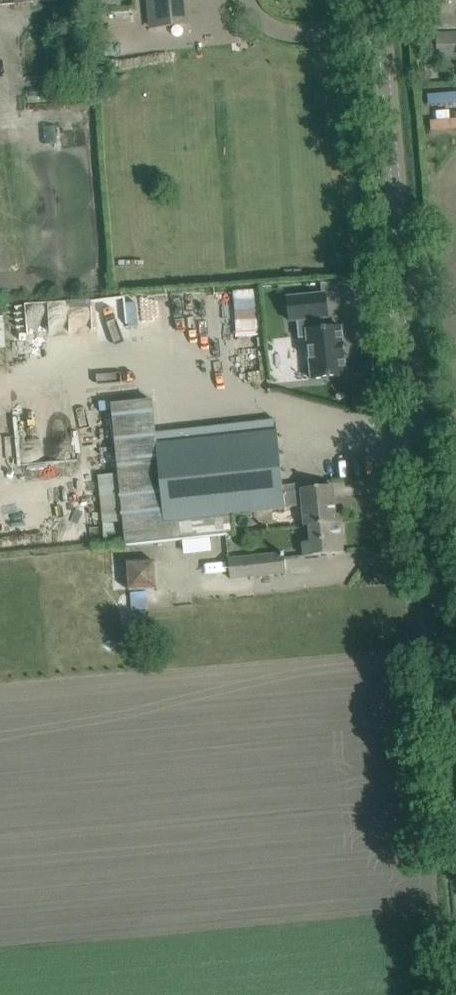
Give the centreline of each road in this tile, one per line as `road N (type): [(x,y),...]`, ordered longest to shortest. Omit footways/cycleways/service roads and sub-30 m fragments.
road 1 (tertiary): [(455,801),(379,0)]

